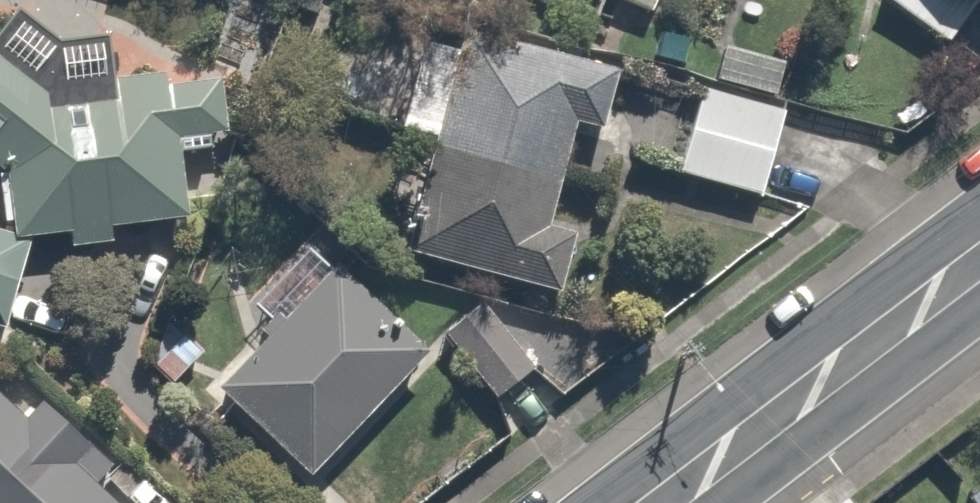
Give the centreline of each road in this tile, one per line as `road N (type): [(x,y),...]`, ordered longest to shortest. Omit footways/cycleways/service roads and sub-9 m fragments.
road 1 (secondary): [(665,502),(979,264)]

